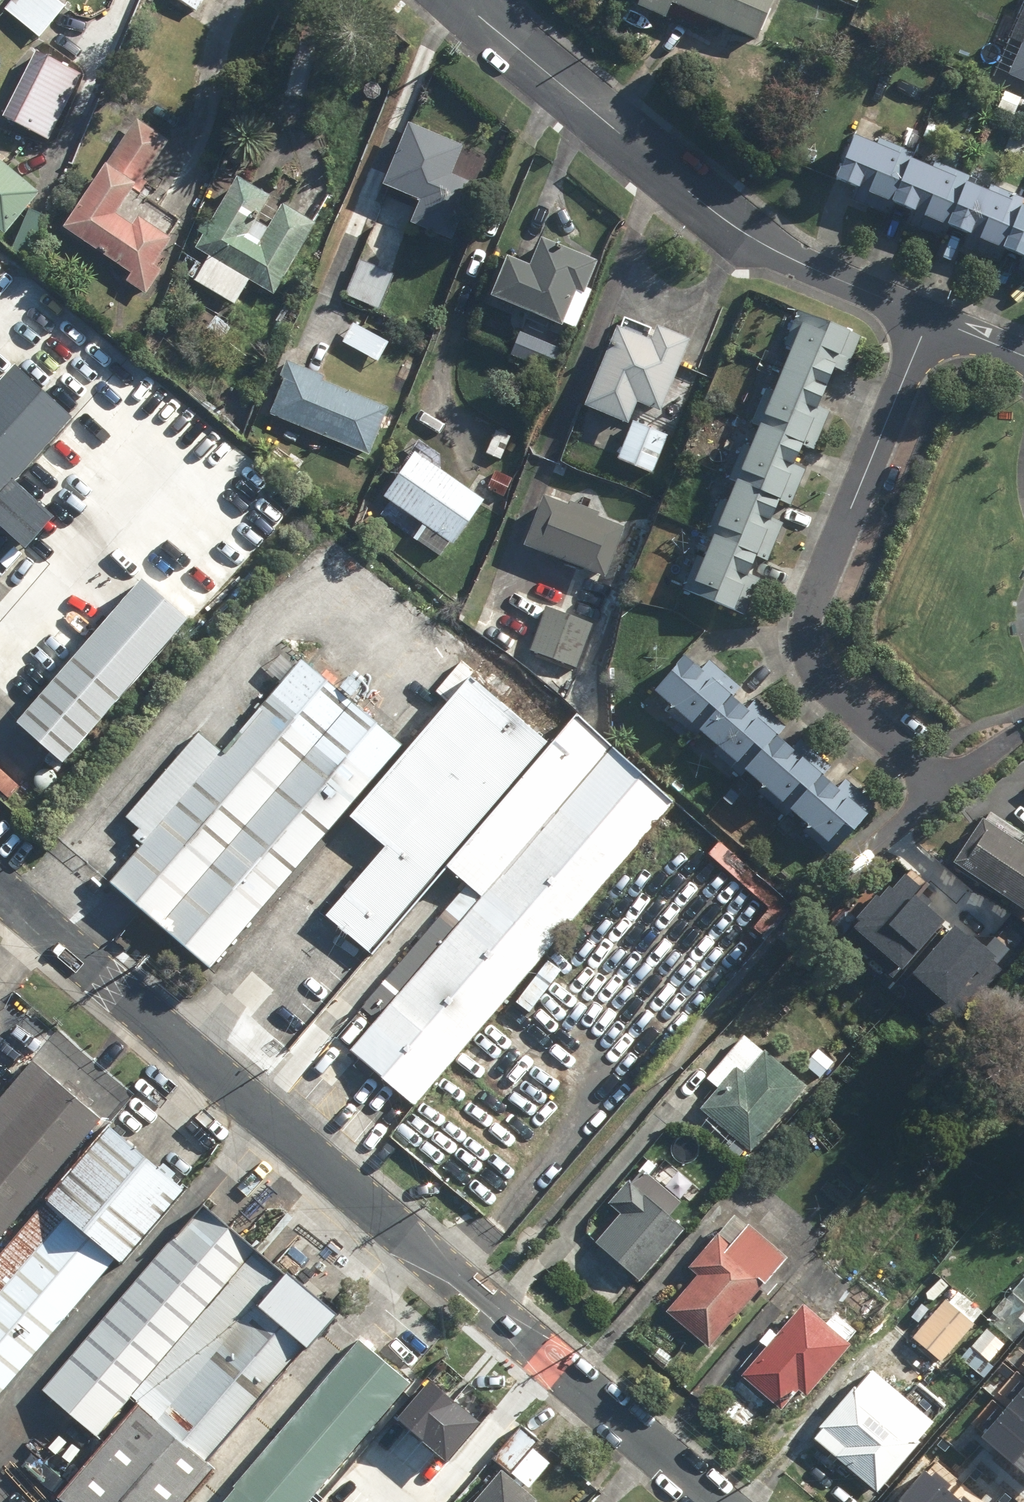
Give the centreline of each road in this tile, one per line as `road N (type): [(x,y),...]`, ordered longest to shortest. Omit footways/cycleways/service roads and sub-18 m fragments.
road 1 (residential): [(0,892),(719,1501)]
road 2 (residential): [(460,0),(729,221),(782,255),(929,320)]
road 3 (residential): [(948,784),(828,685),(804,642),(836,540),(929,320)]
road 4 (residential): [(948,784),(854,863)]

